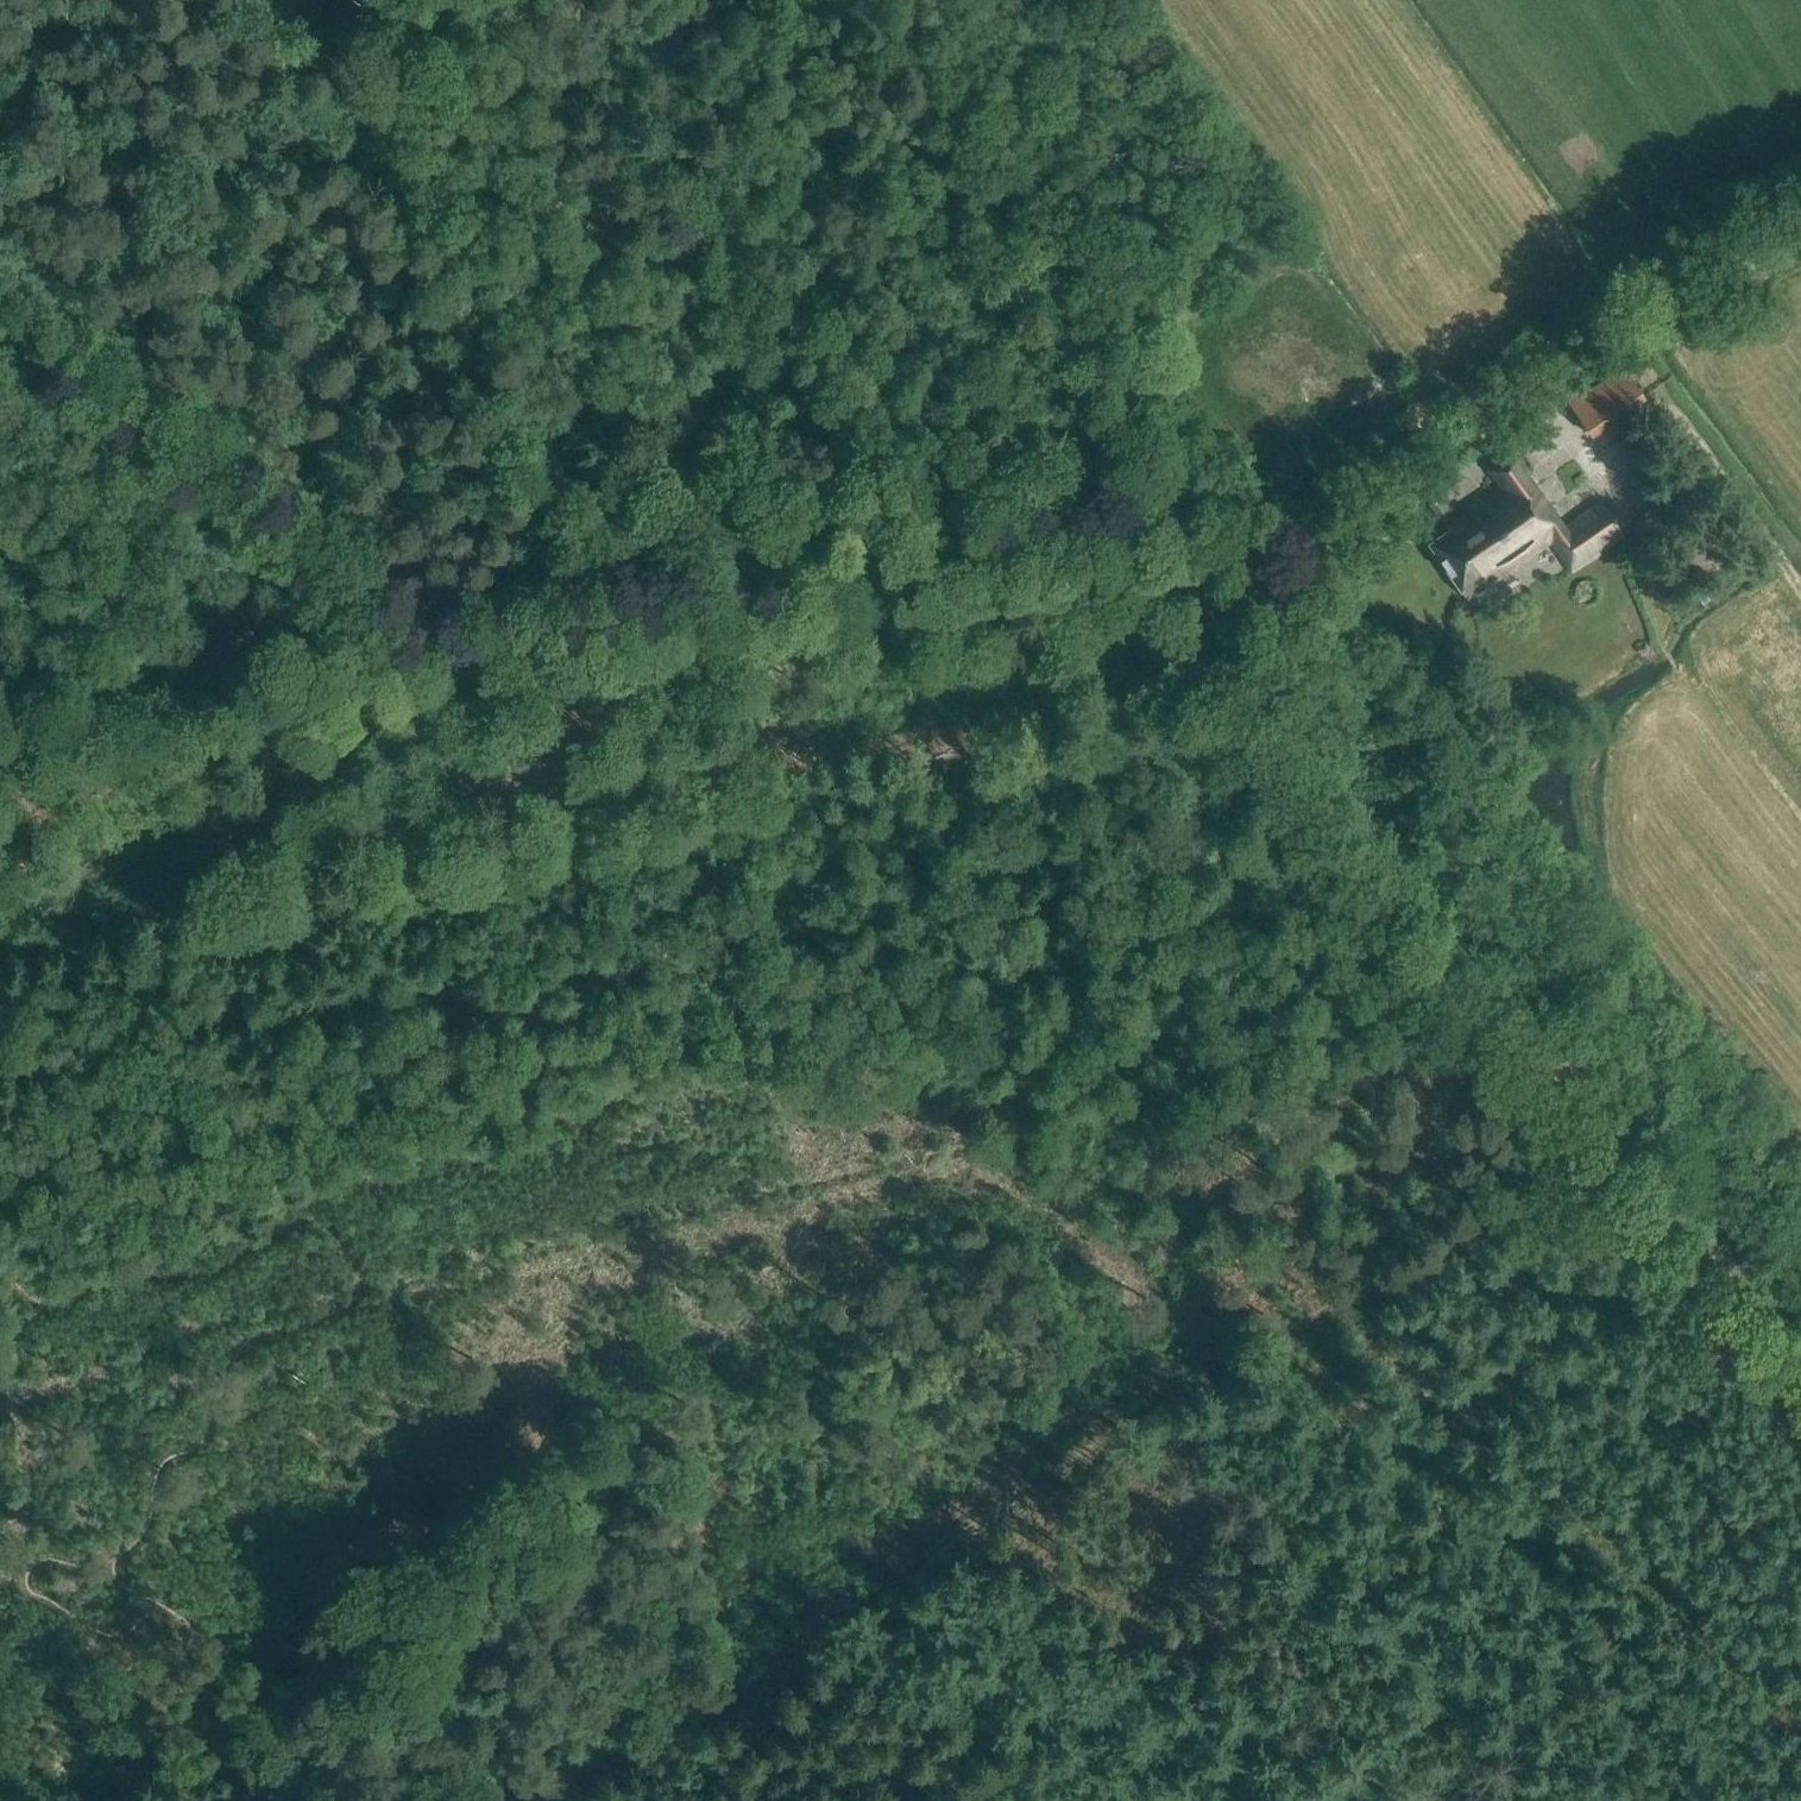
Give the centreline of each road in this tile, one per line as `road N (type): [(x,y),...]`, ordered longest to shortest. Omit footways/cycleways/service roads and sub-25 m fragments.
road 1 (unclassified): [(0,299),(403,619),(425,624),(465,624),(1164,506),(1211,600)]
road 2 (unclassified): [(1800,1347),(1418,883),(1236,650),(1211,600)]
road 3 (unclassified): [(1800,236),(1502,405),(1211,600)]

